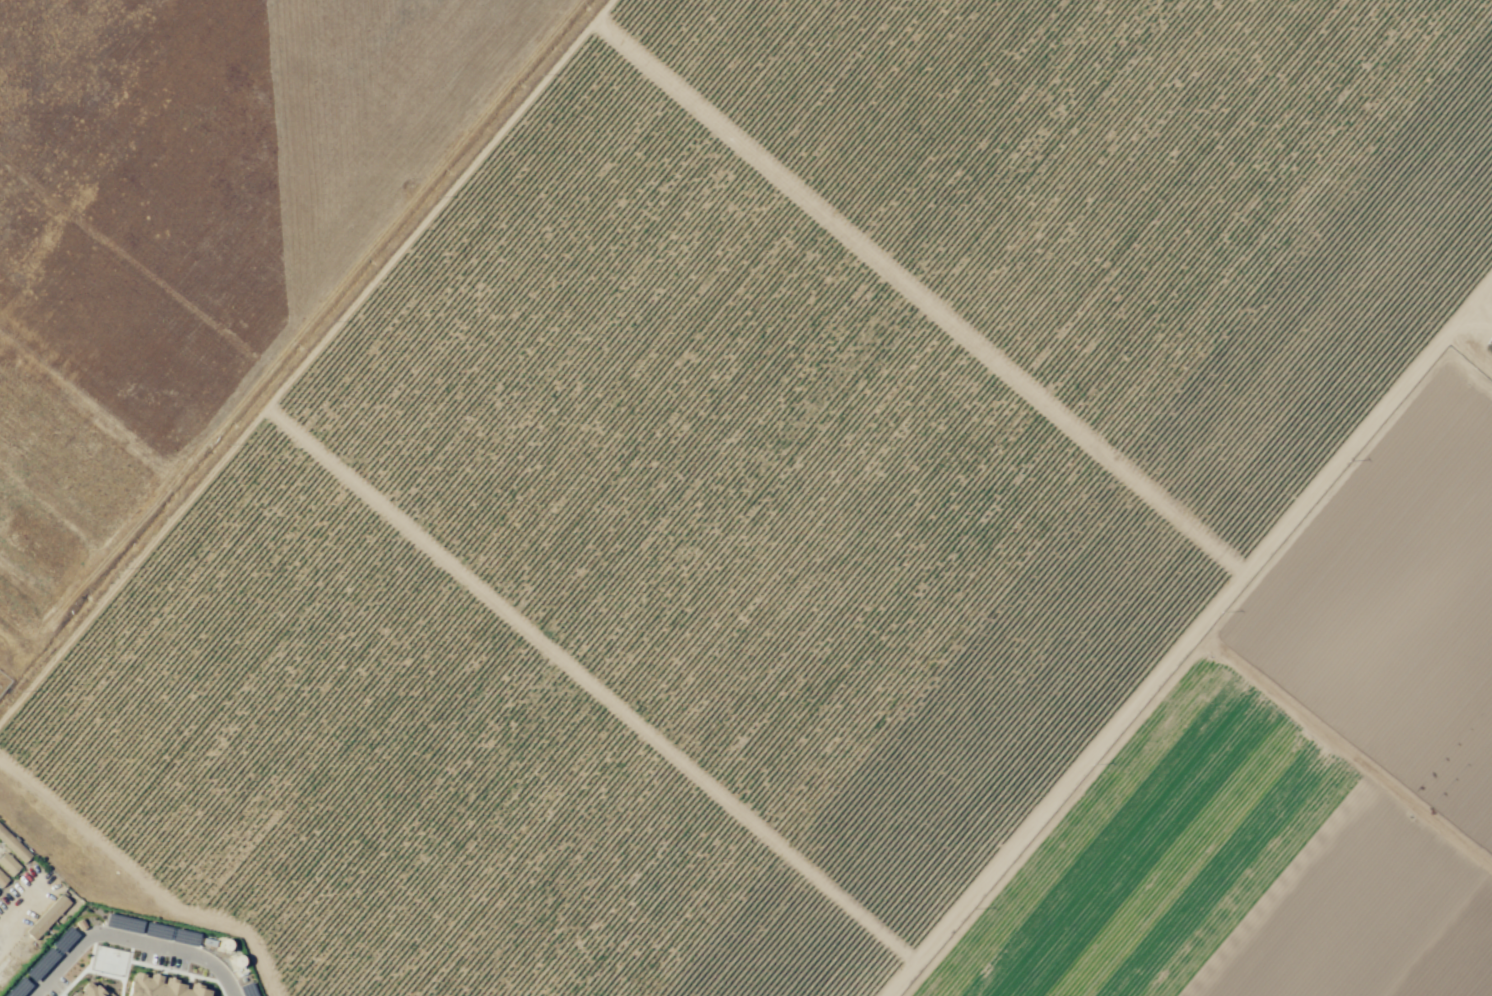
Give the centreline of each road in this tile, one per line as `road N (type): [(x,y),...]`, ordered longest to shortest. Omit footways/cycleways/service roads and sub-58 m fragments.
road 1 (track): [(611,0),(0,718)]
road 2 (track): [(1491,290),(888,995)]
road 3 (track): [(594,20),(1248,575)]
road 4 (track): [(268,404),(917,962)]
road 5 (track): [(0,755),(180,912),(227,922),(252,941),(273,995)]

